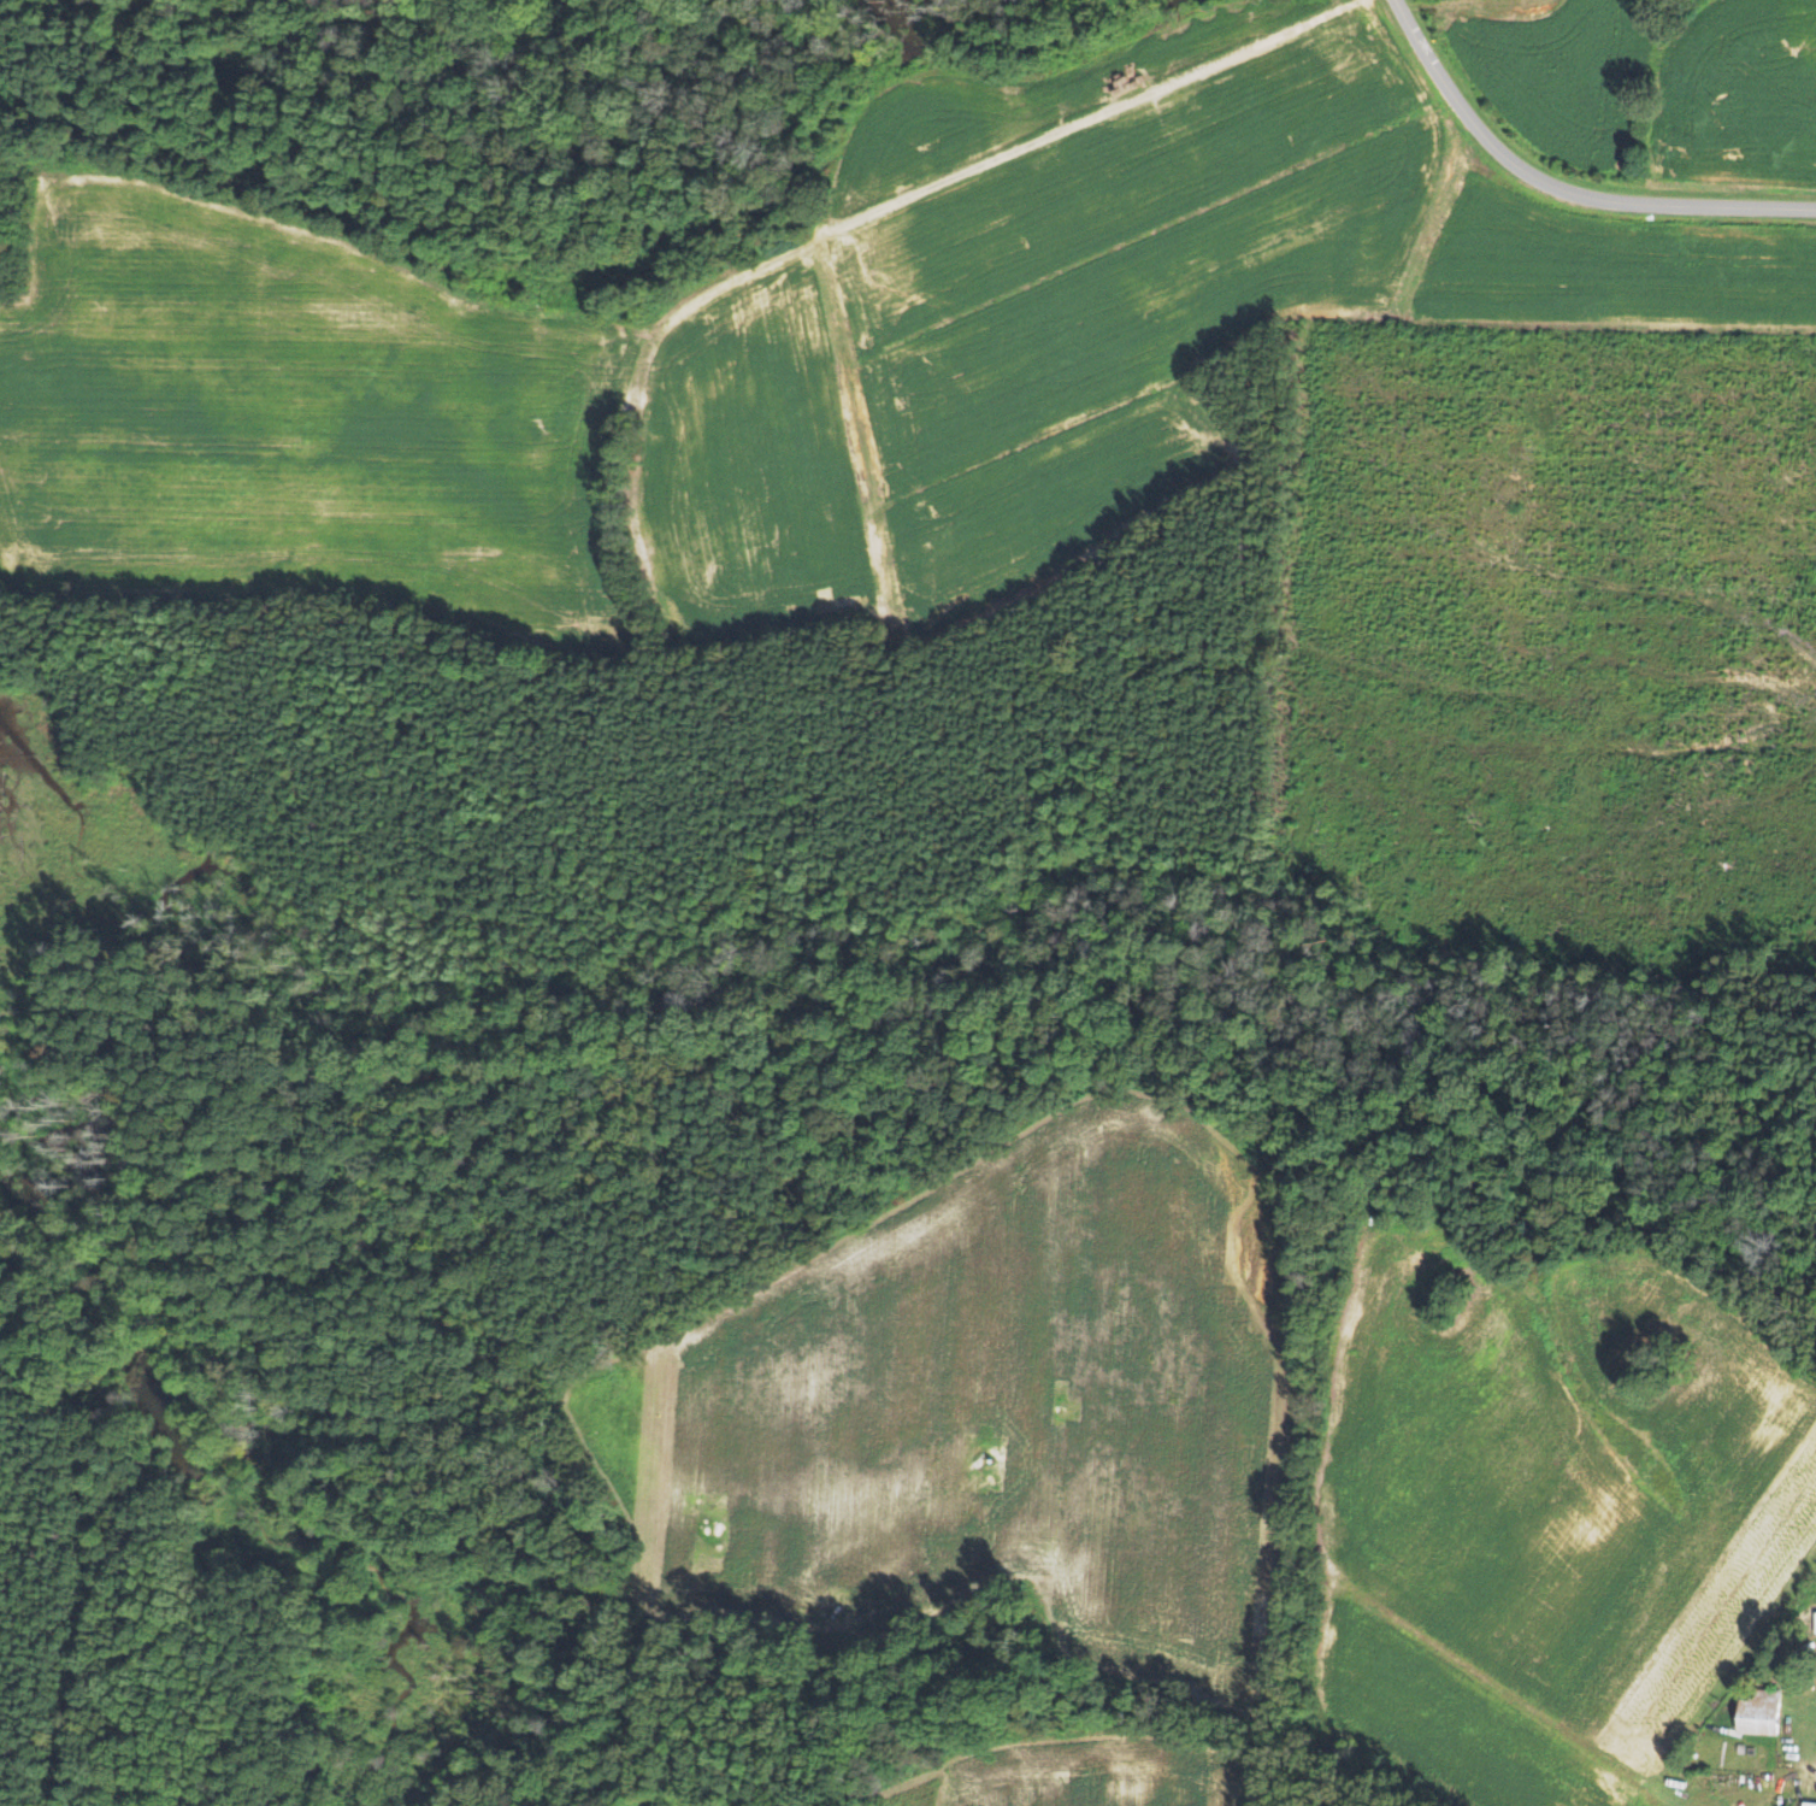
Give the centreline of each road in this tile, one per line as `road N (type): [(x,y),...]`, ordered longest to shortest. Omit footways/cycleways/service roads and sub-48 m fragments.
road 1 (residential): [(1815,204),(1559,193),(1515,170),(1470,130),(1393,0)]

